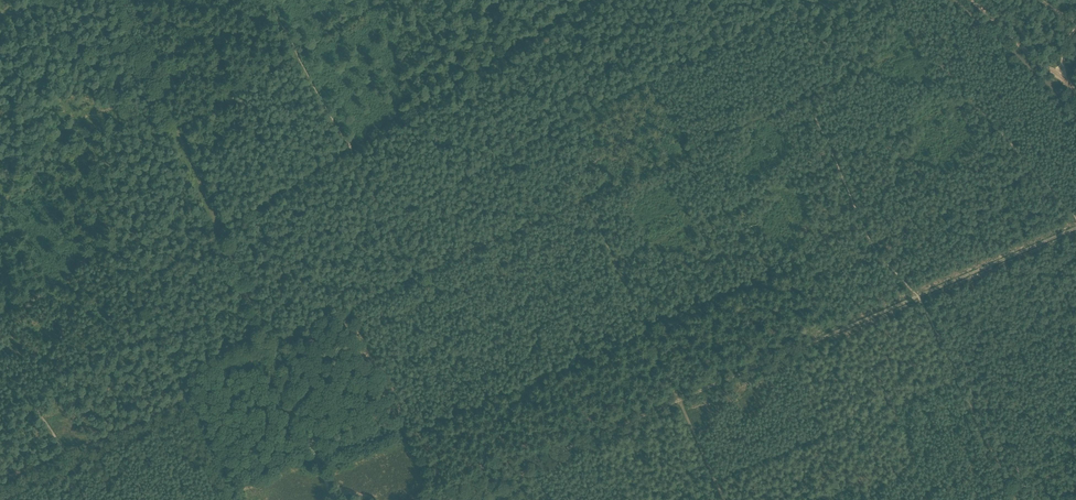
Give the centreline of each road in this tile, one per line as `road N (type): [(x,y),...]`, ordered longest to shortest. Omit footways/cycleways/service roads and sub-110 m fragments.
road 1 (track): [(445,499),(1075,219)]
road 2 (track): [(334,499),(125,0)]
road 3 (track): [(676,61),(392,216)]
road 4 (track): [(0,474),(187,401),(183,384),(266,345)]
road 5 (track): [(353,149),(590,0)]
road 6 (track): [(930,329),(914,295),(874,250),(803,96)]
road 7 (track): [(0,207),(164,98)]
road 8 (track): [(930,329),(1012,499)]
road 9 (track): [(353,149),(266,0)]
road 10 (unclassified): [(1075,118),(955,0)]
road 11 (track): [(221,232),(353,149)]
road 12 (track): [(810,92),(921,44)]

